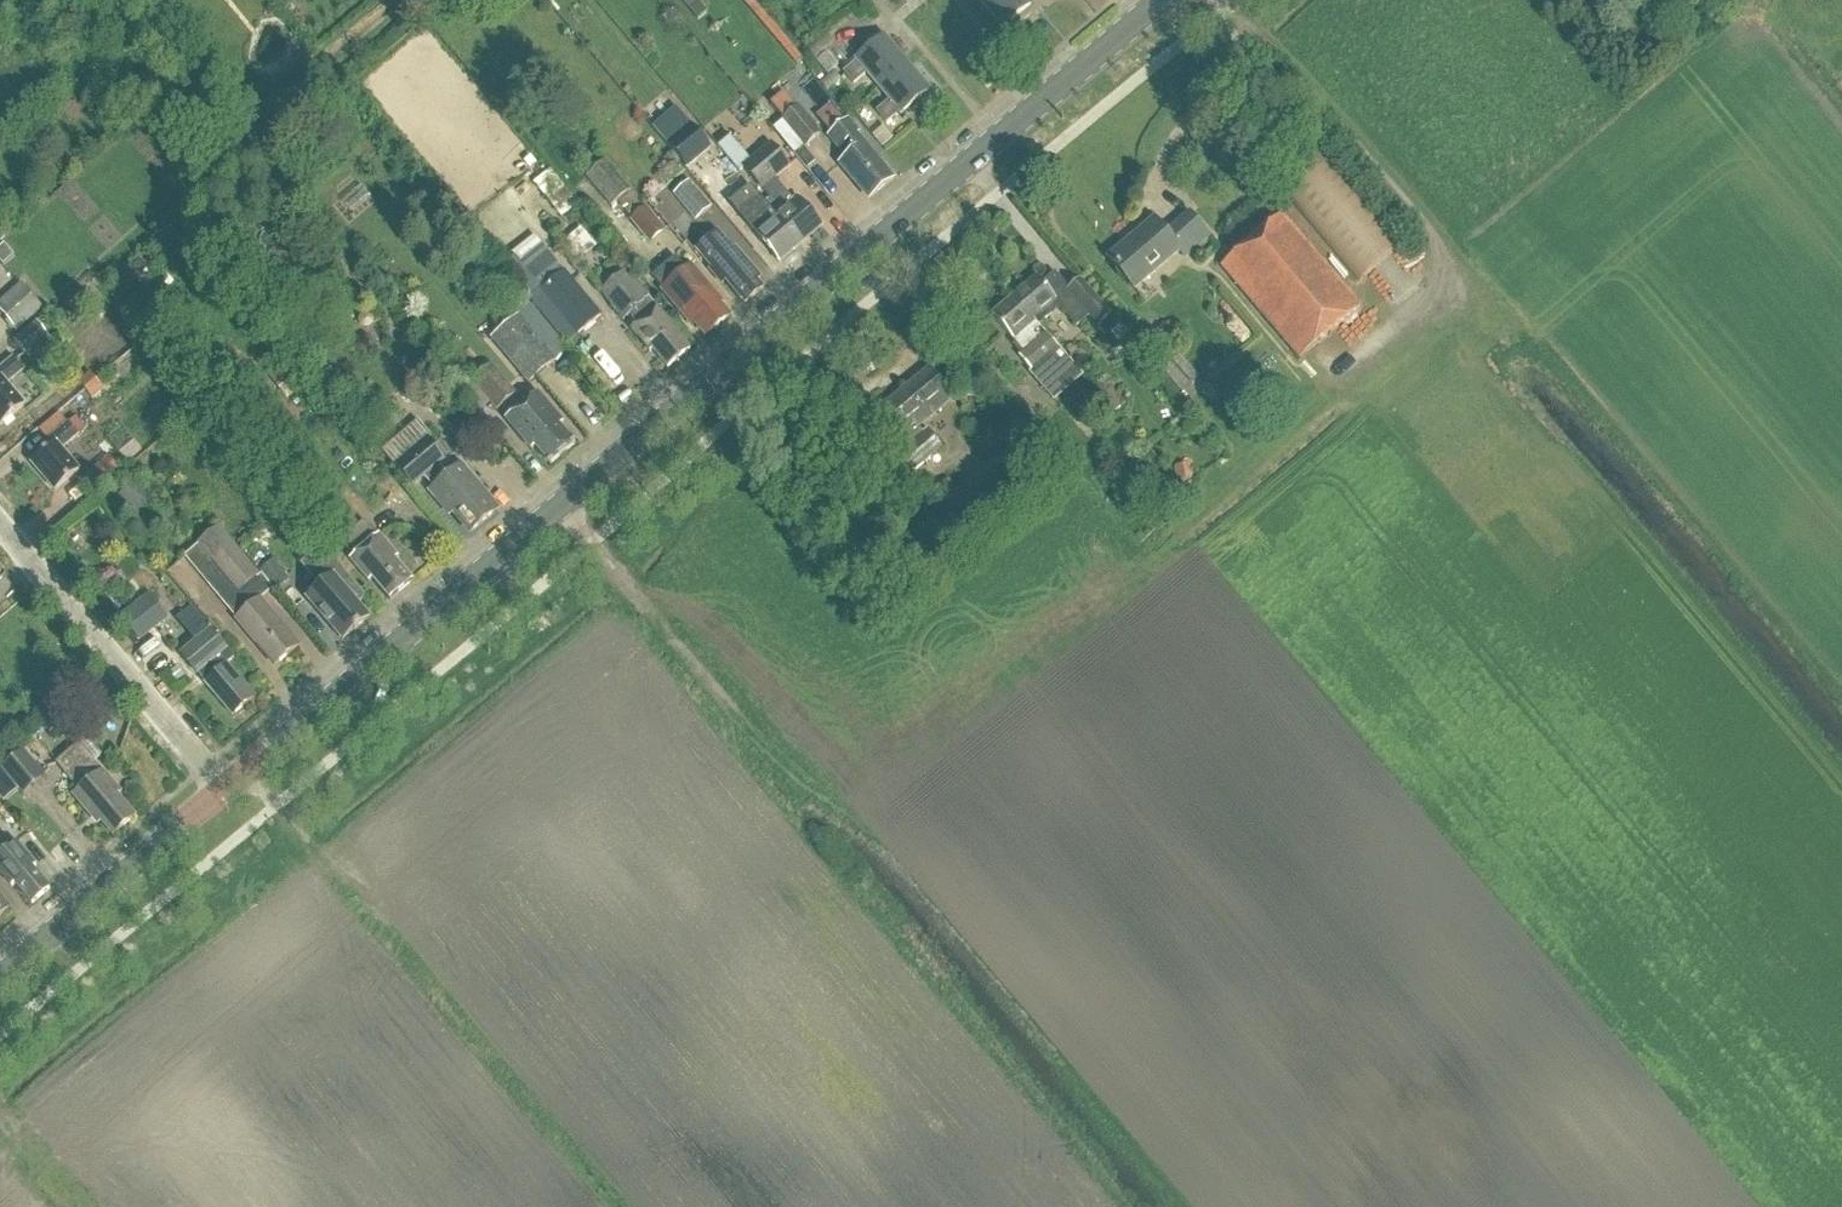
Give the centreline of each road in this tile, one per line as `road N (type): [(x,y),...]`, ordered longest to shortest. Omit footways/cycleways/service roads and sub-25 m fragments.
road 1 (tertiary): [(239,780),(1160,0)]
road 2 (residential): [(239,780),(205,772),(0,527)]
road 3 (tertiary): [(0,979),(239,780)]

